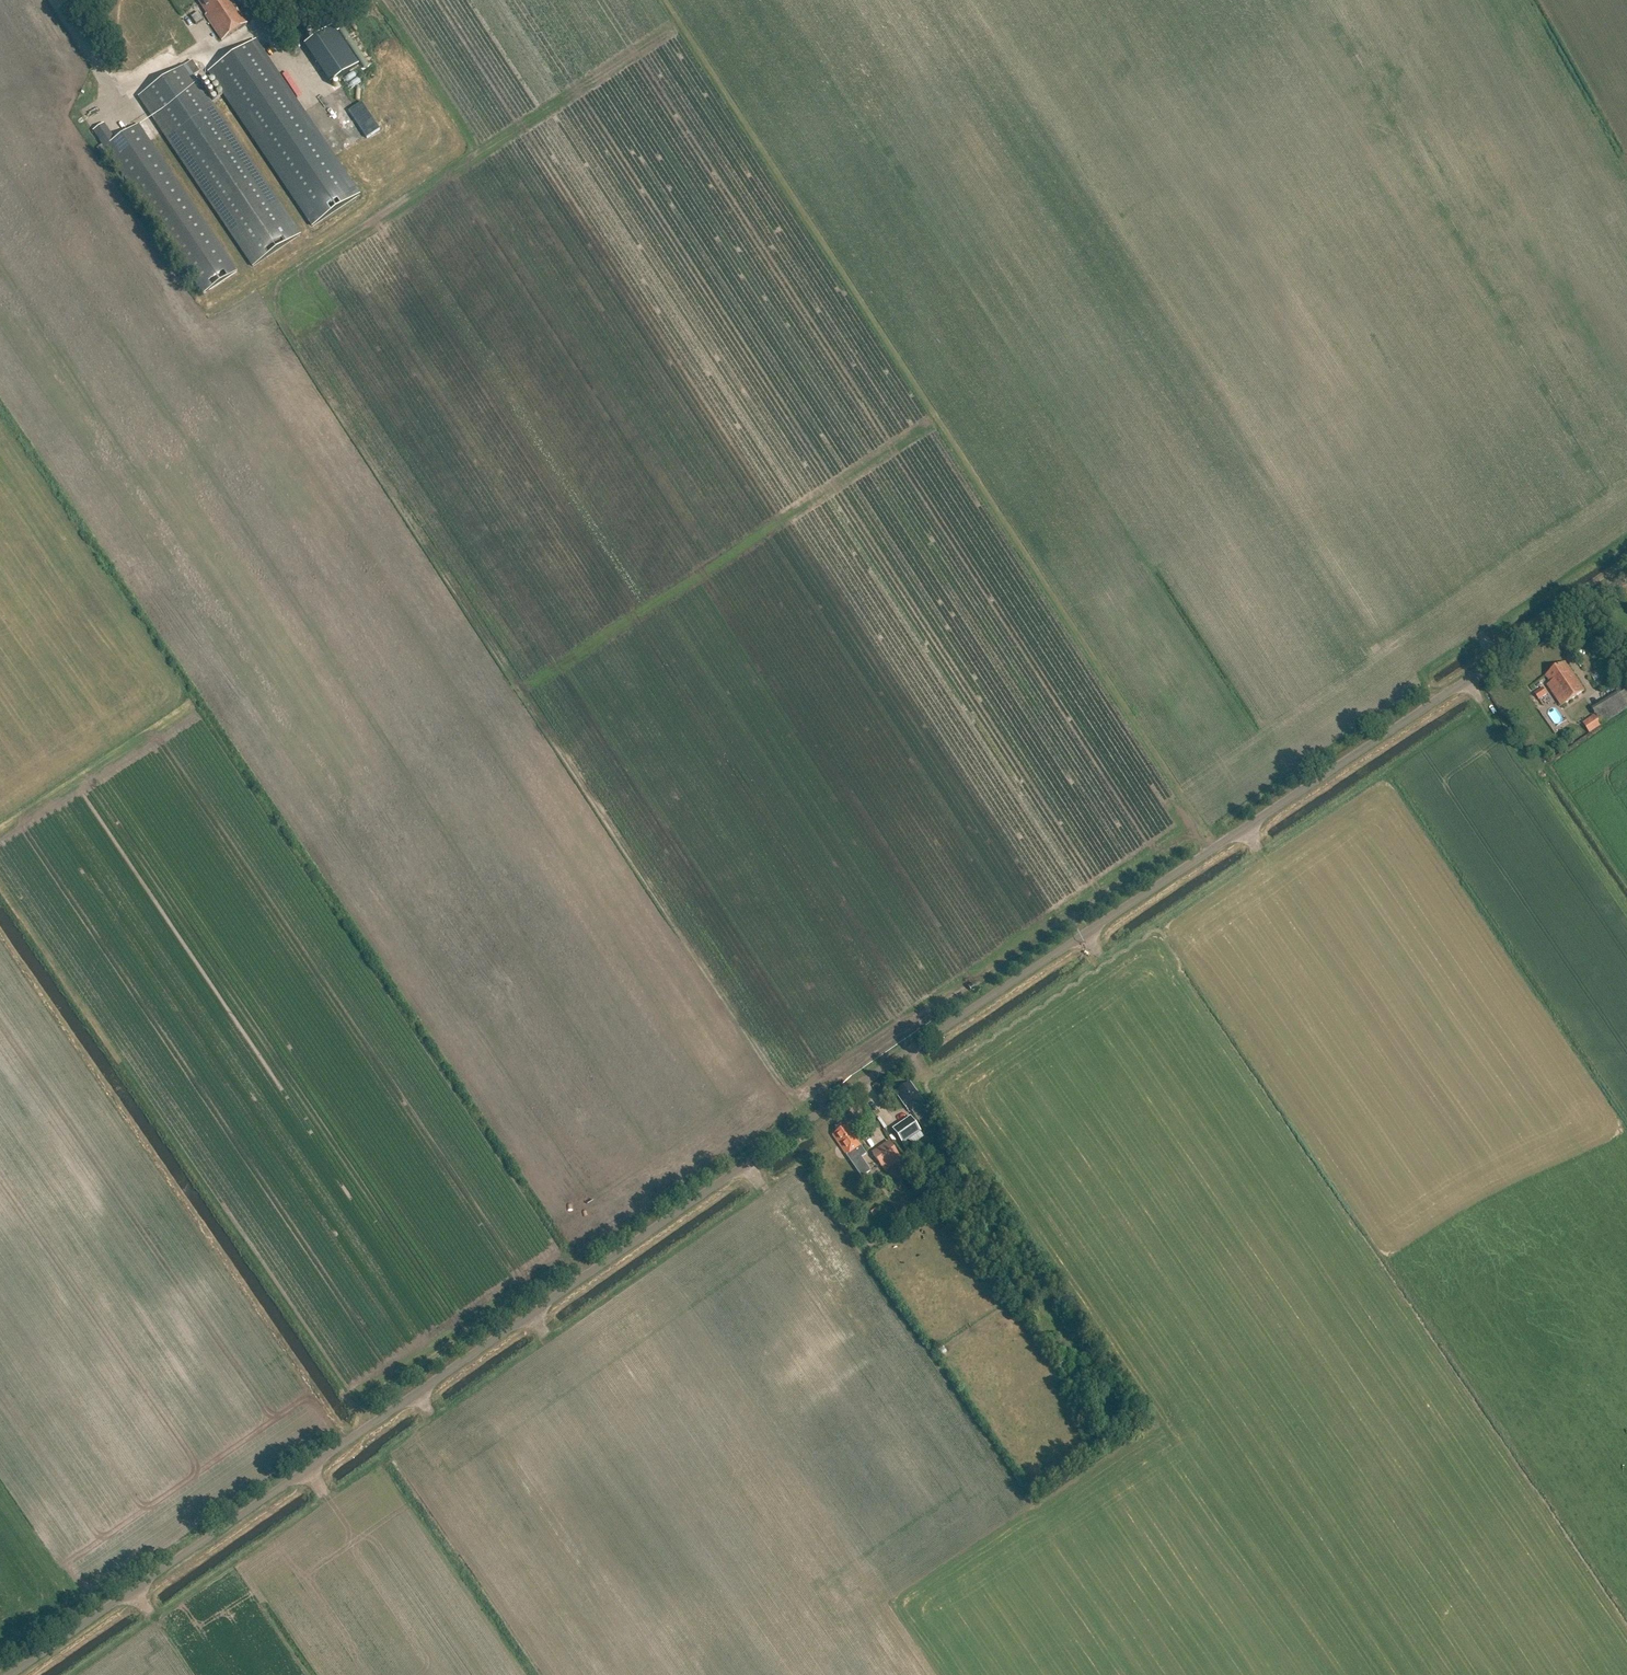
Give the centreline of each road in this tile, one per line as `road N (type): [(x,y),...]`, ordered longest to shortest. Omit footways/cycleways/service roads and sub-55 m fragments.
road 1 (unclassified): [(10,1674),(823,1110),(1626,572)]

